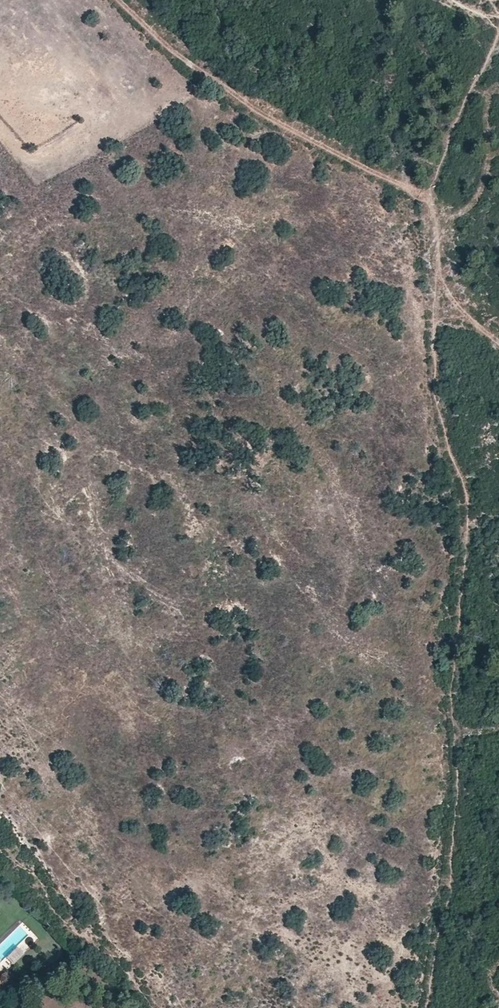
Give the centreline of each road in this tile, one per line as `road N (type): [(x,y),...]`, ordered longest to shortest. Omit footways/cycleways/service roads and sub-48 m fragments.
road 1 (track): [(498,32),(430,206),(440,293),(433,362),(471,500),(460,750),(427,1007)]
road 2 (track): [(430,206),(238,101),(117,0)]

